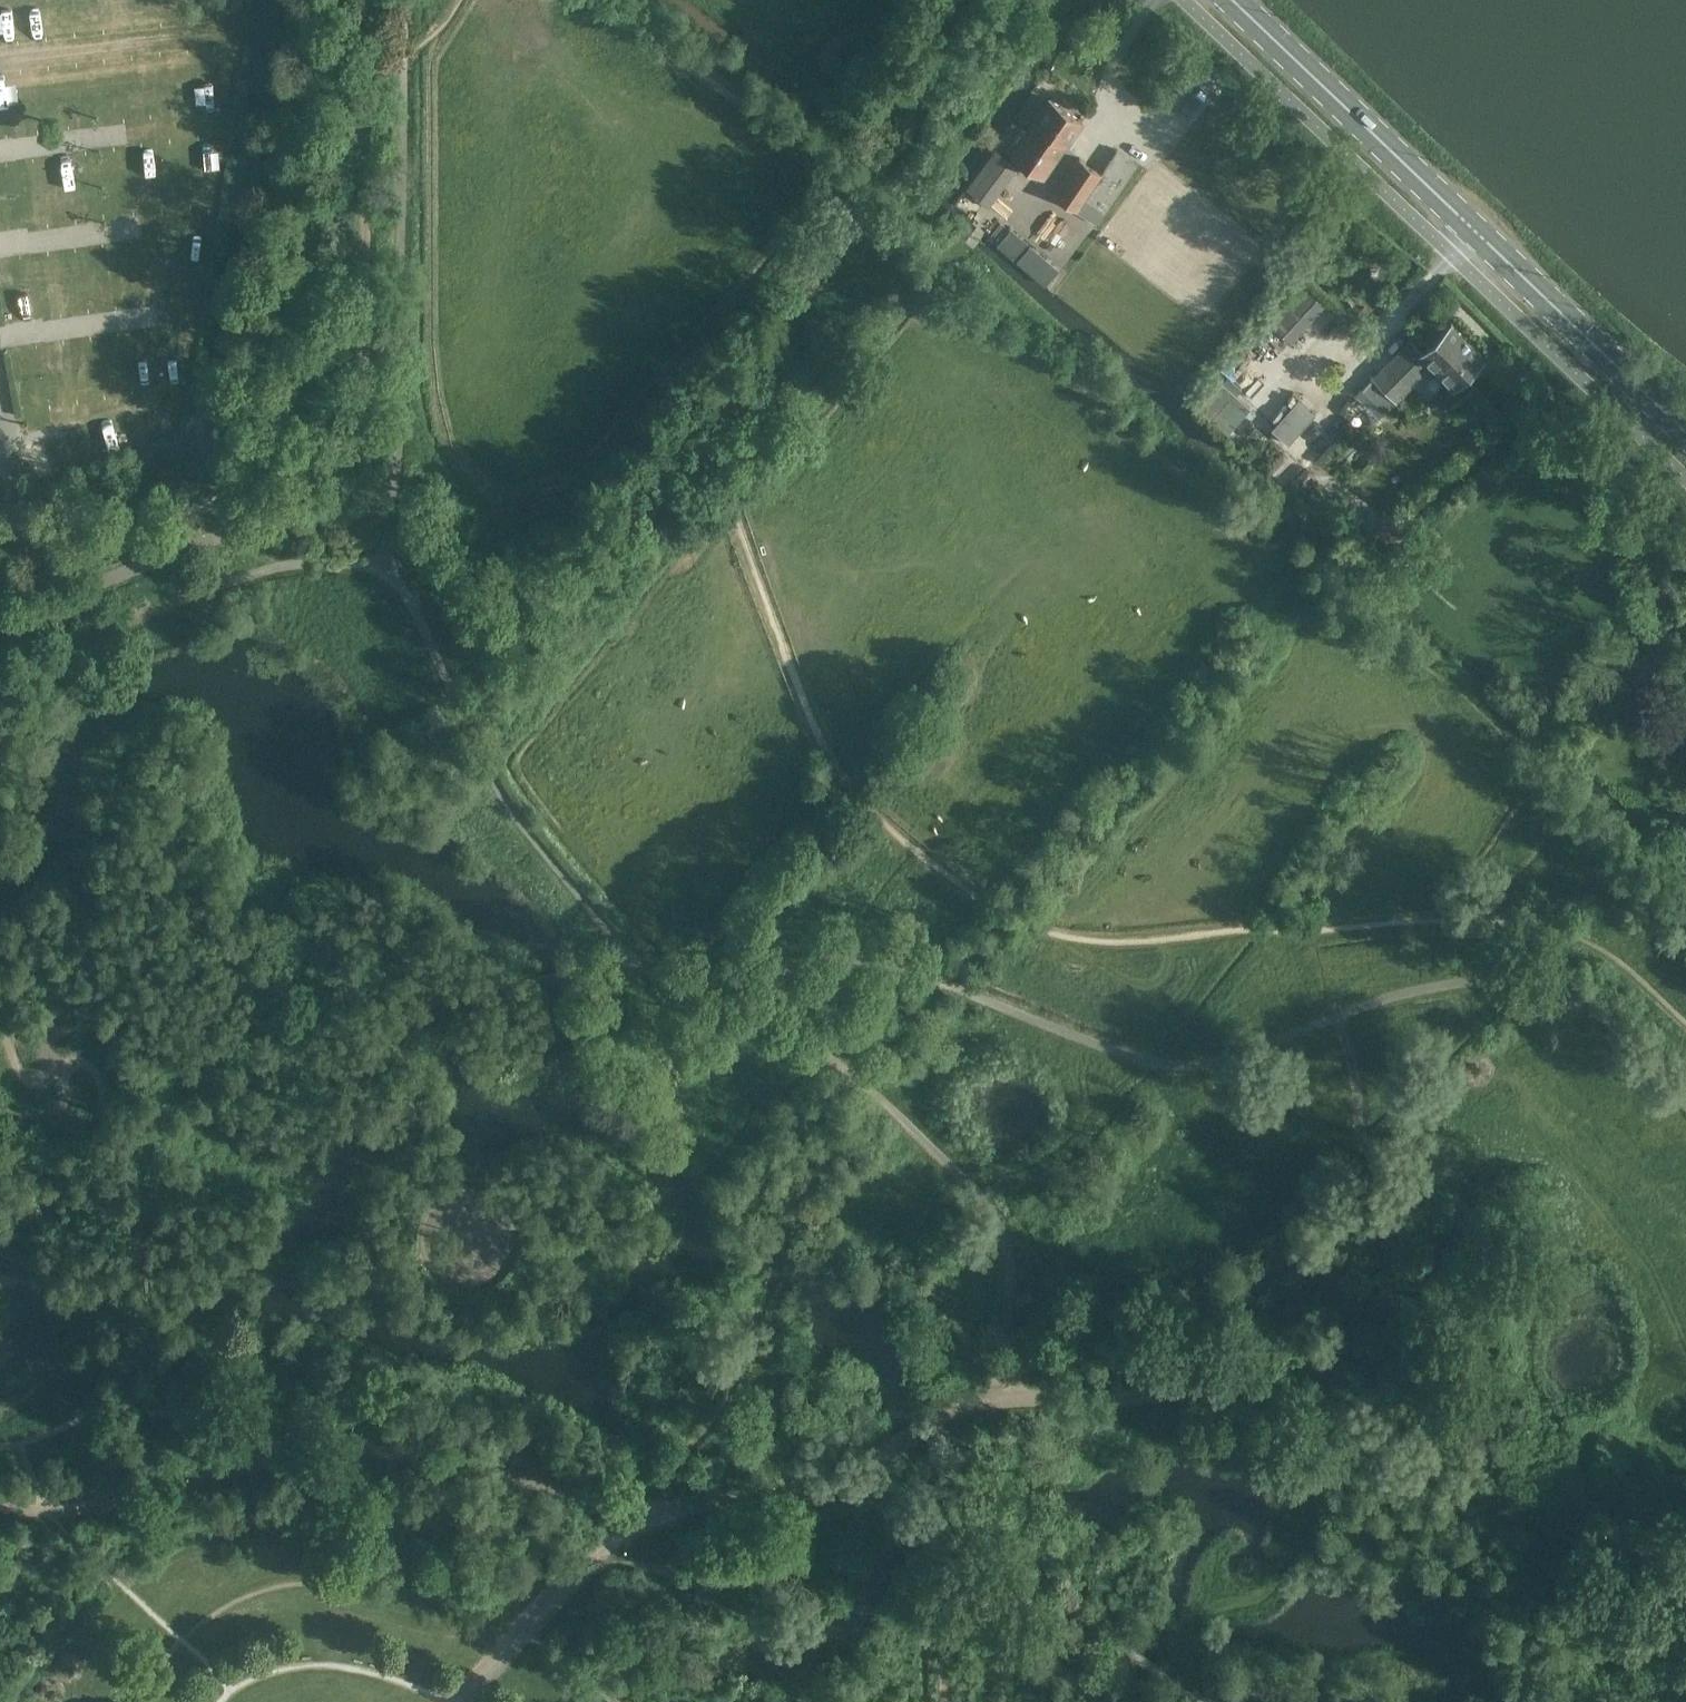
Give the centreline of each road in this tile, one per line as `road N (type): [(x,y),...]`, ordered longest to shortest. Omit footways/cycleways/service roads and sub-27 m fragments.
road 1 (primary): [(1232,0),(1685,435)]
road 2 (track): [(180,36),(0,60)]
road 3 (track): [(174,257),(0,281)]

